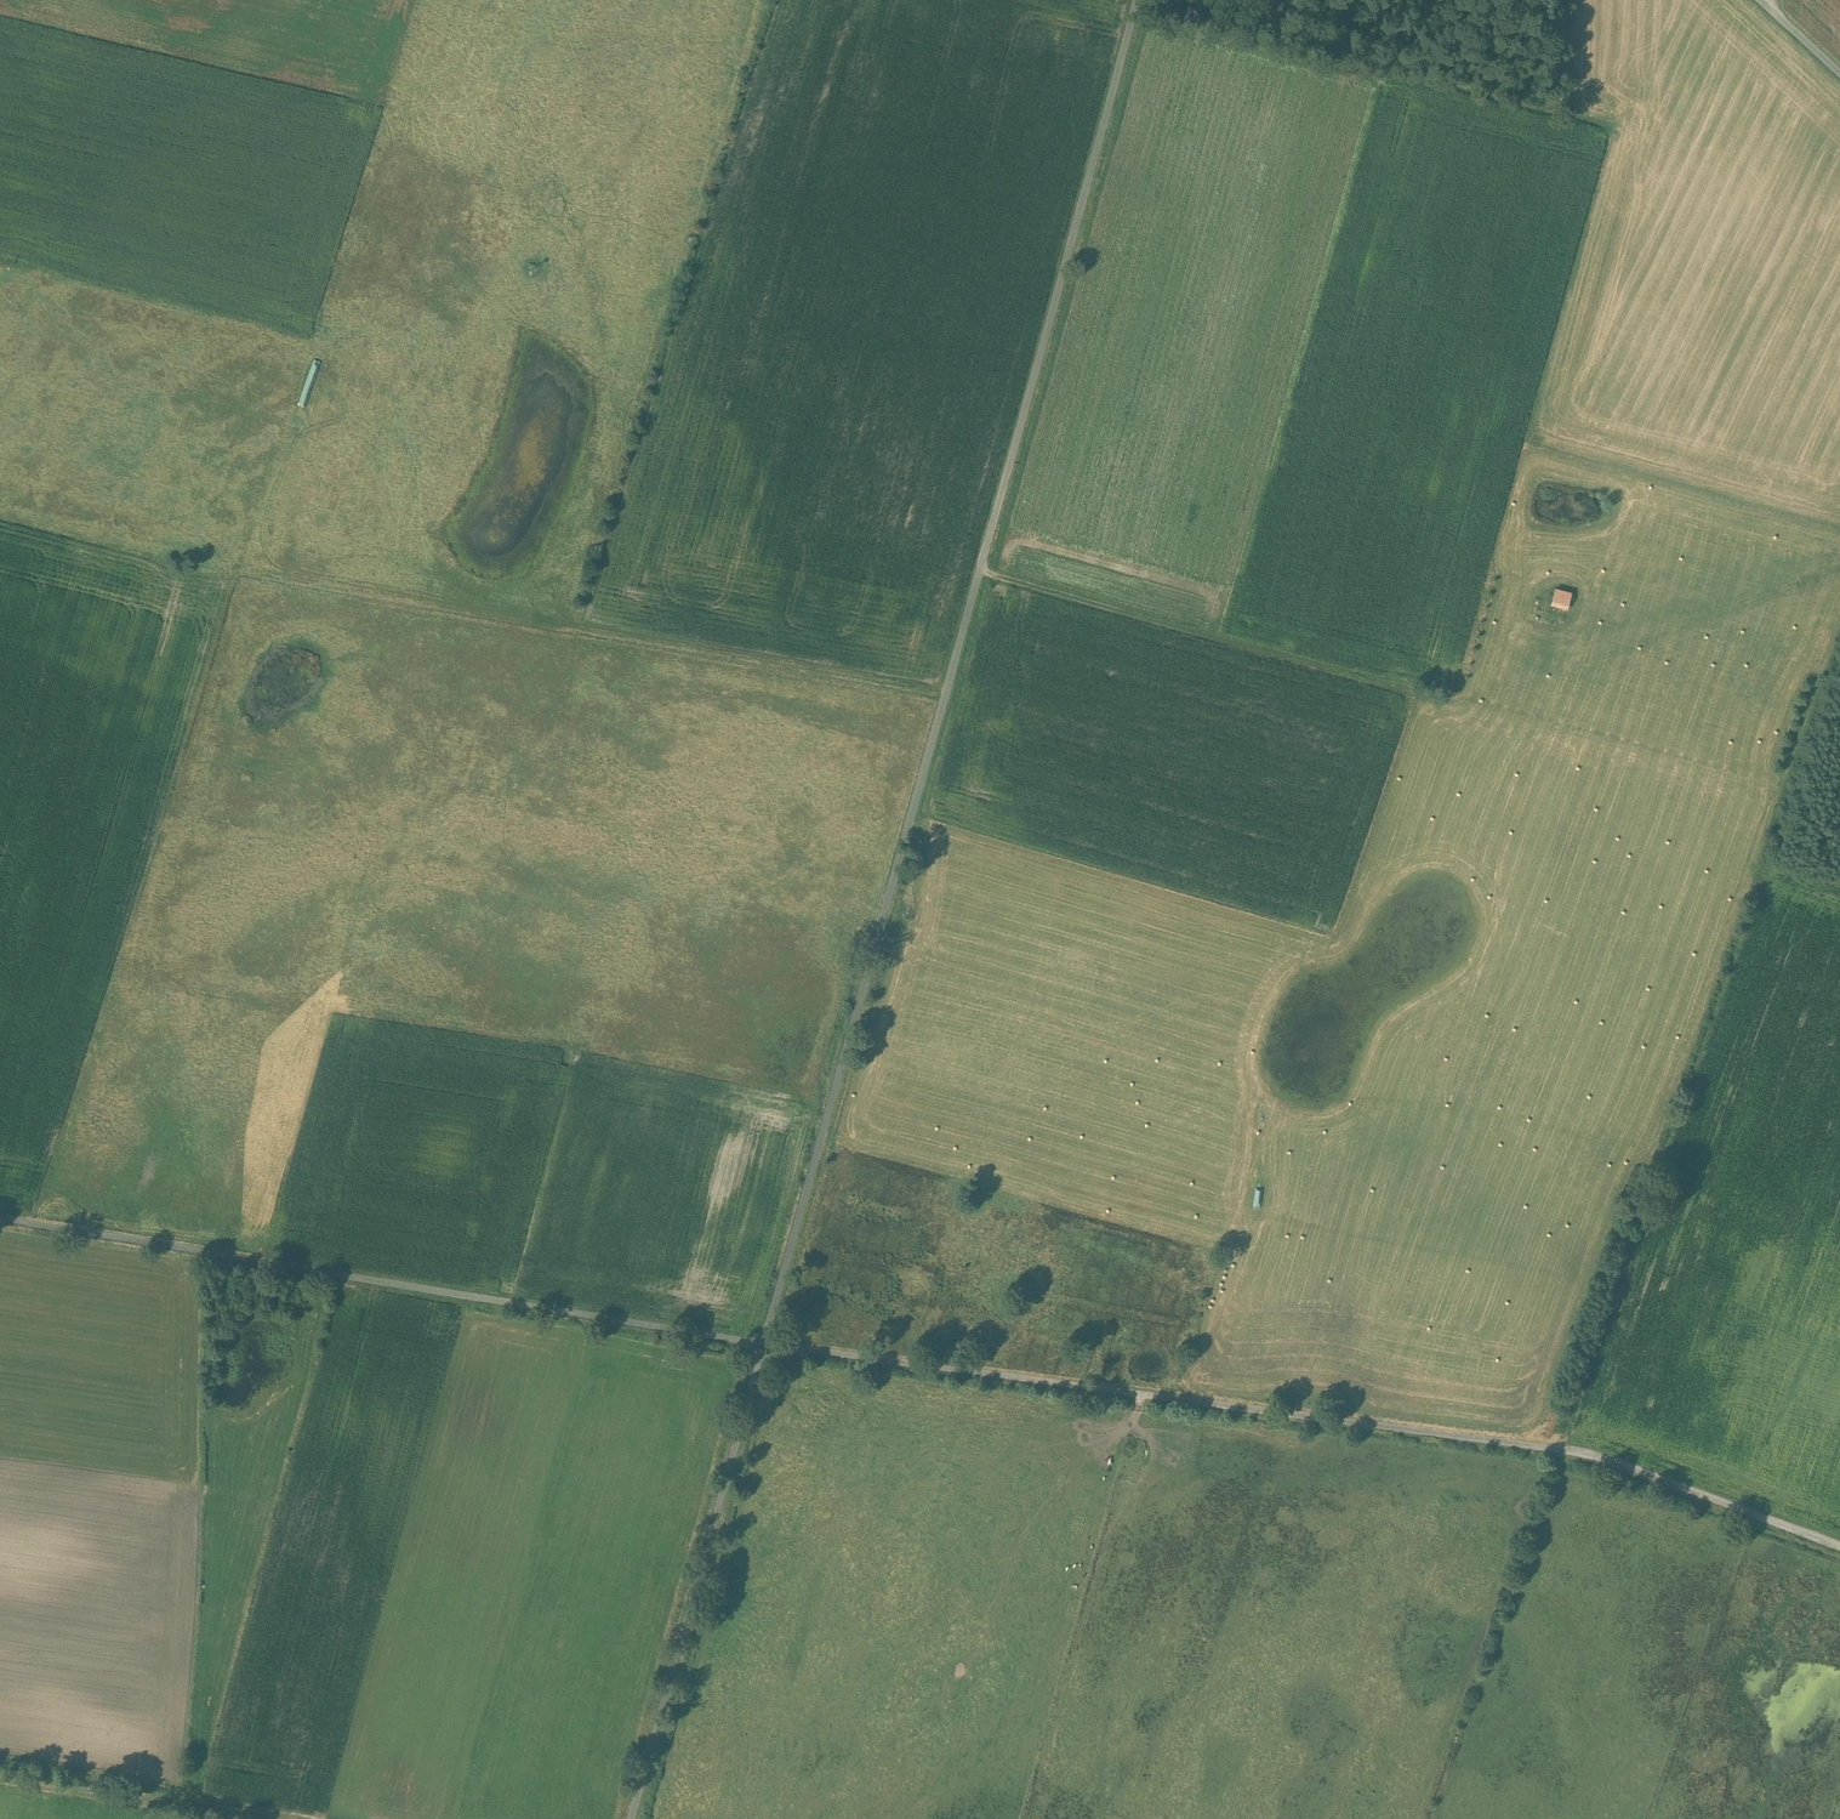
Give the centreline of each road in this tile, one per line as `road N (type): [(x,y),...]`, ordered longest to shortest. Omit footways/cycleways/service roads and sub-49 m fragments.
road 1 (unclassified): [(763,1344),(1134,0)]
road 2 (unclassified): [(1839,1545),(1585,1452),(763,1344)]
road 3 (unclassified): [(763,1344),(0,1218)]
road 4 (unclassified): [(630,1818),(763,1344)]
road 5 (track): [(293,1818),(0,1779)]

